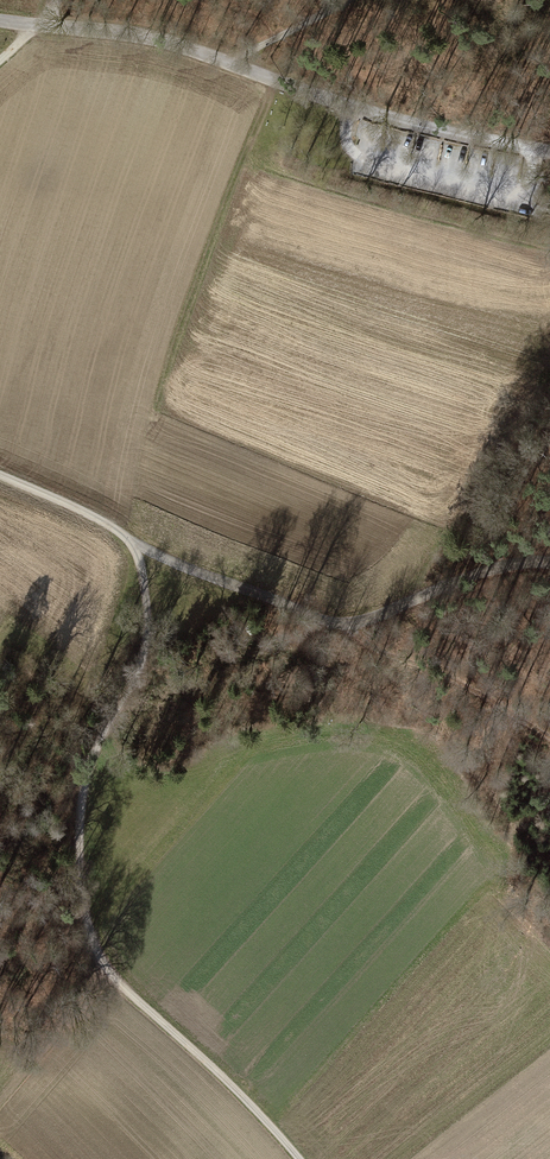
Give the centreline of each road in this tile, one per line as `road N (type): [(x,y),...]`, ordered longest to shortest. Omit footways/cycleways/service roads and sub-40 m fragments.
road 1 (track): [(299,1158),(130,993),(91,925),(84,797),(146,634),(133,543)]
road 2 (unclassified): [(0,20),(150,37),(392,120),(549,153)]
road 3 (track): [(133,543),(332,621),(369,617),(504,565),(549,562)]
road 4 (track): [(347,622),(379,650),(451,679),(549,737)]
road 5 (track): [(0,475),(98,518),(133,543)]
road 6 (track): [(233,64),(343,0)]

